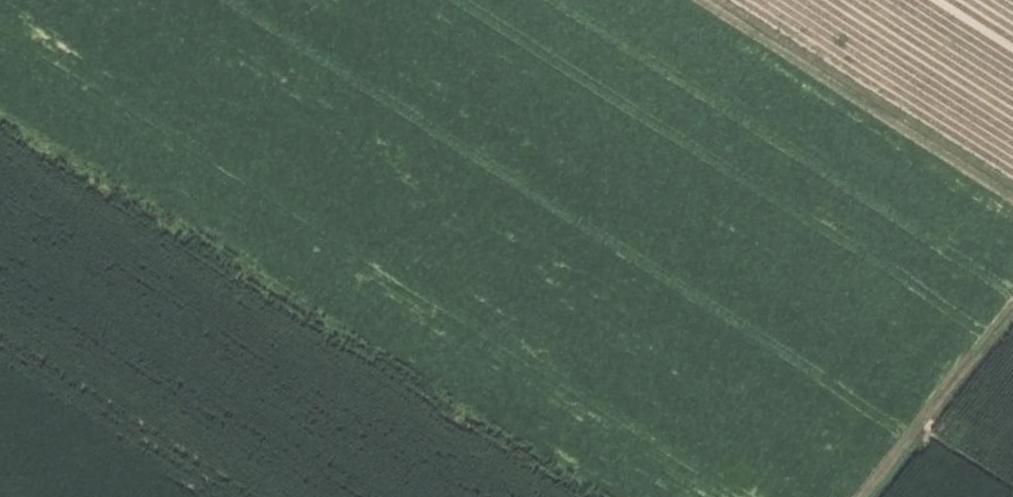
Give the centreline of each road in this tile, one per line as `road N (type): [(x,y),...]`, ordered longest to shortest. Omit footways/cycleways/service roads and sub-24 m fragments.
road 1 (track): [(1012,192),(709,0)]
road 2 (track): [(1012,309),(862,496)]

